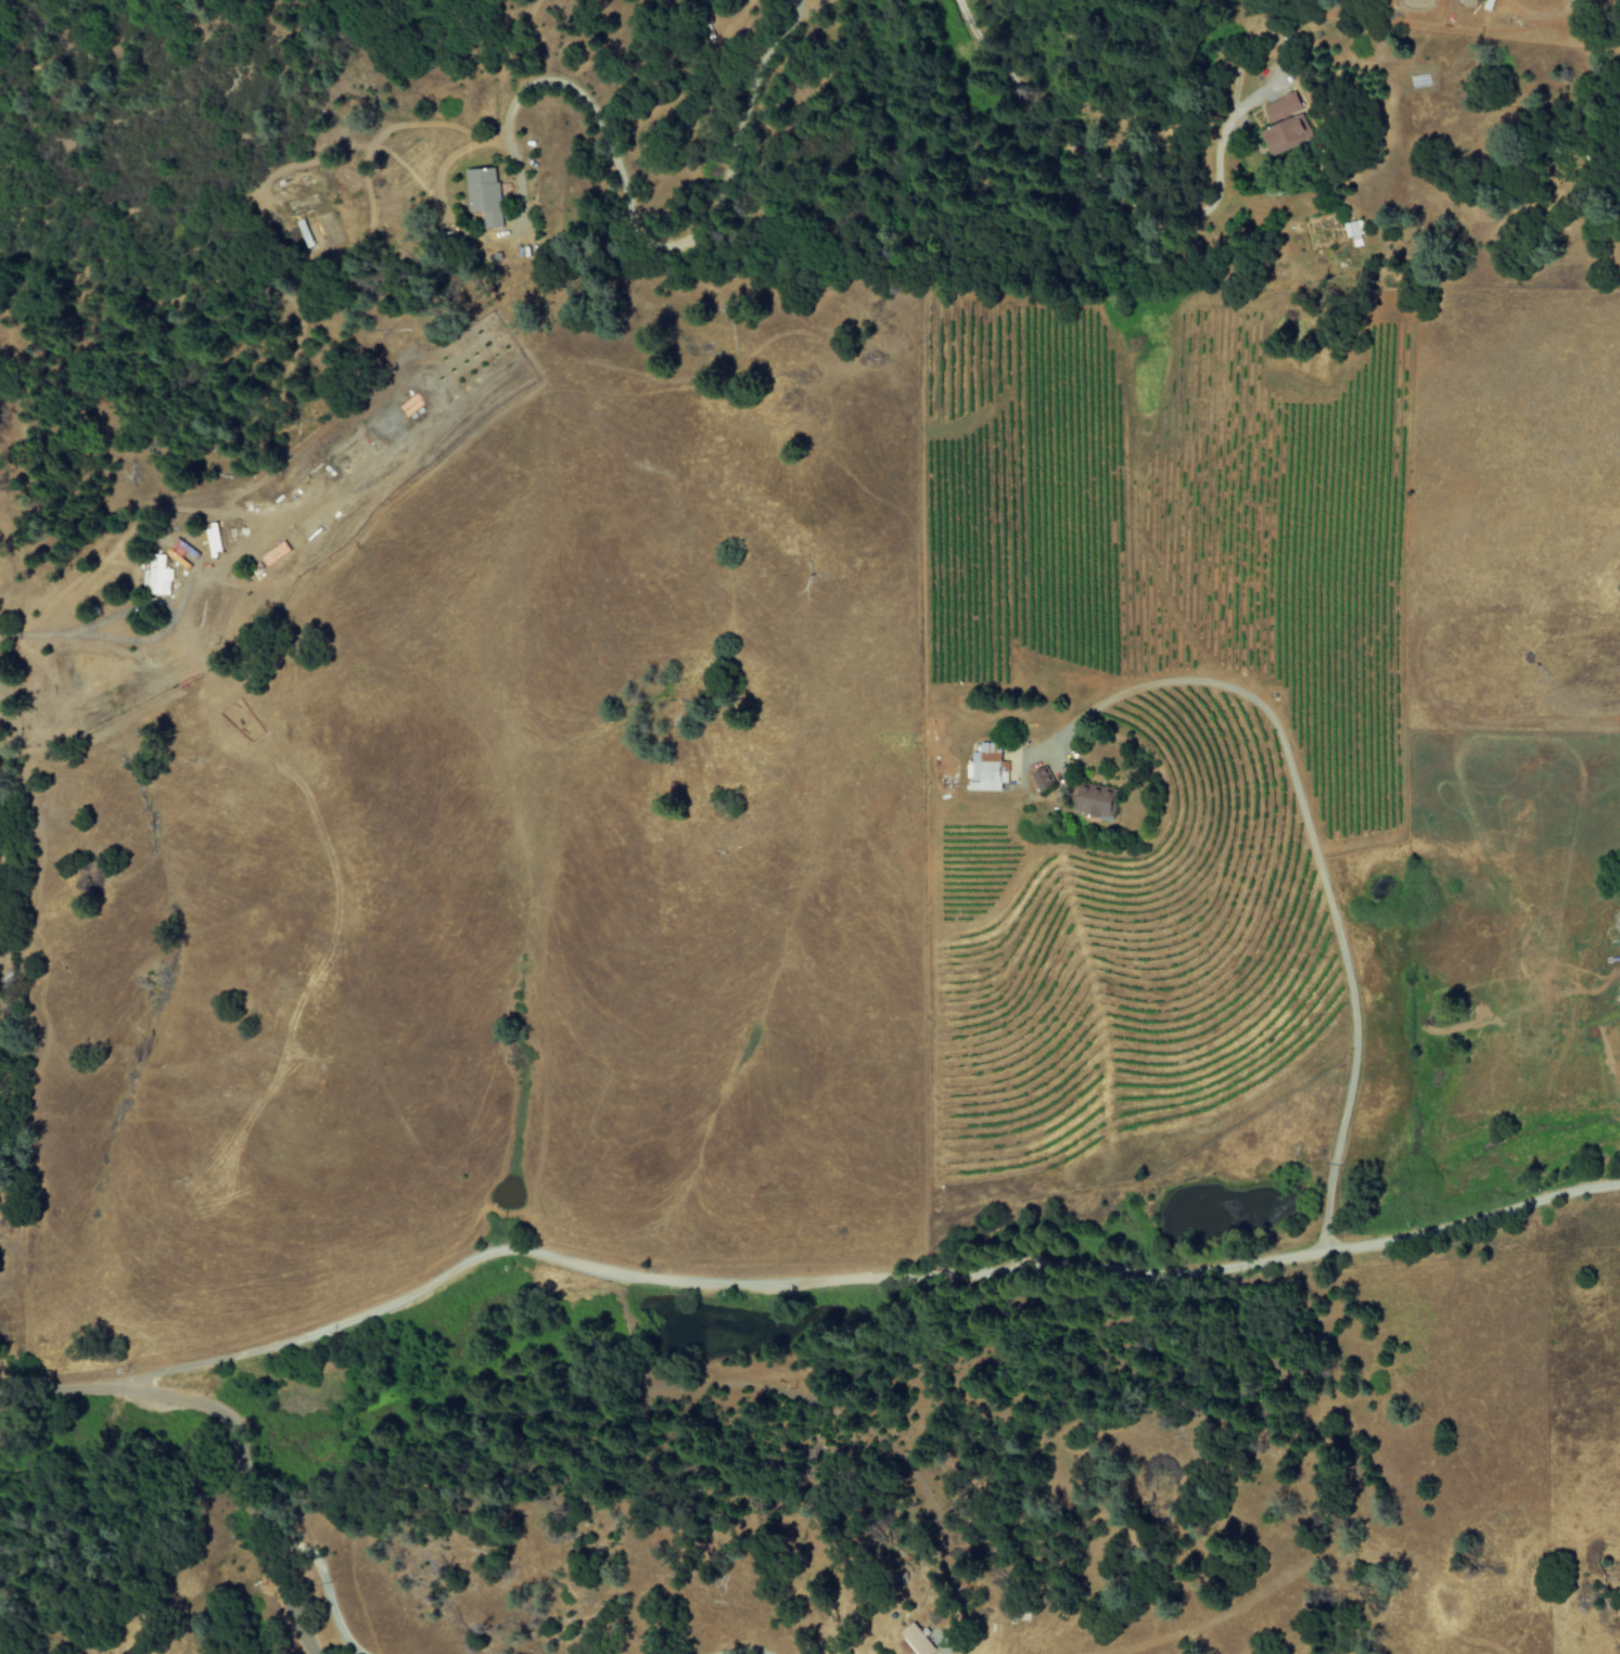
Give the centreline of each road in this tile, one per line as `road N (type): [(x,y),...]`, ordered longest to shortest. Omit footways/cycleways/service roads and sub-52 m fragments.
road 1 (residential): [(136,1387),(397,1304),(513,1249),(724,1286),(1158,1272),(1315,1257),(1619,1185)]
road 2 (residential): [(313,1653),(257,1510),(244,1450),(216,1410),(136,1387),(0,1394)]

